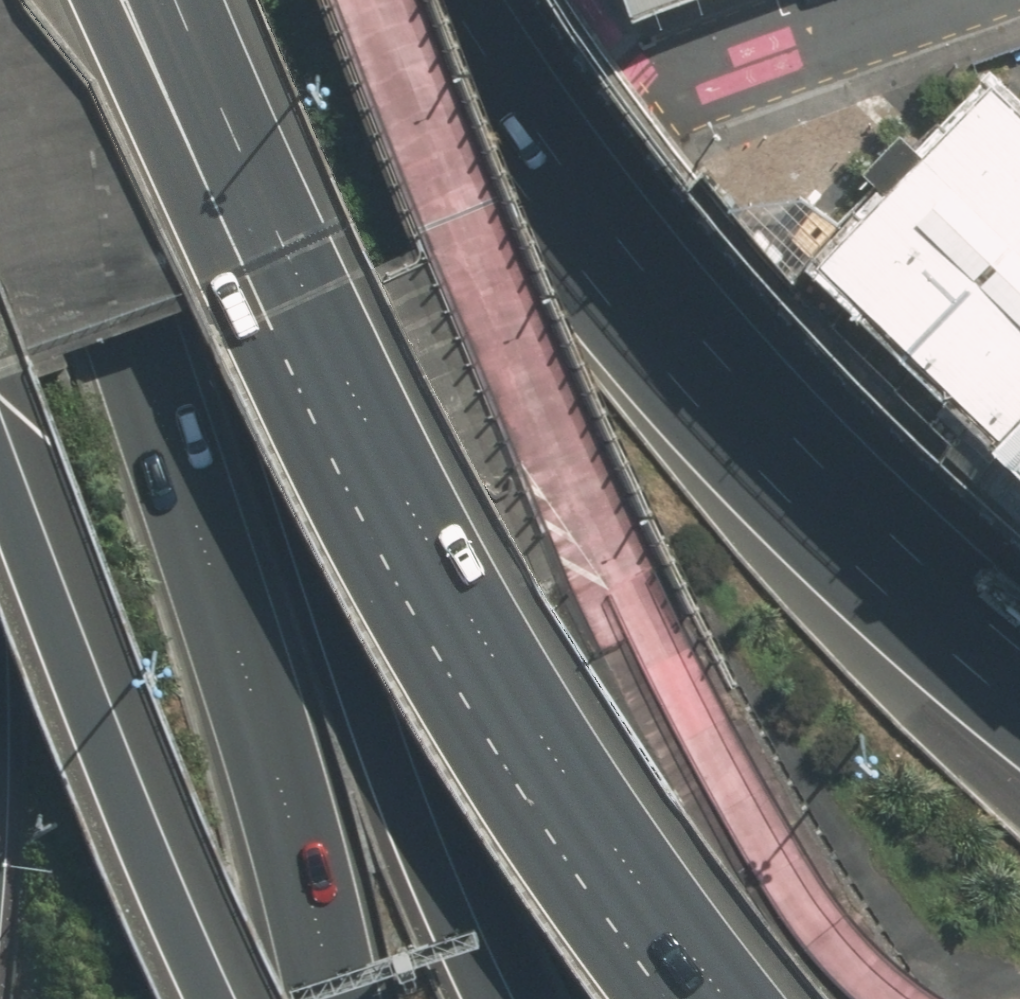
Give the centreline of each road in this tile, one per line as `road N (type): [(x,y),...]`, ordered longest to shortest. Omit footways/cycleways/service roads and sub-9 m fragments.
road 1 (motorway): [(141,0),(295,486),(417,827),(490,998)]
road 2 (motorway): [(39,0),(124,302),(314,899),(335,998)]
road 3 (motorway): [(420,0),(507,149),(620,309),(788,498),(978,679),(1019,709)]
road 4 (motorway): [(728,998),(594,819),(395,479)]
road 5 (motorway): [(233,998),(0,452)]
road 6 (motorway): [(395,479),(103,0)]
road 7 (motorway): [(395,479),(183,0)]
road 8 (residential): [(925,0),(662,95)]

